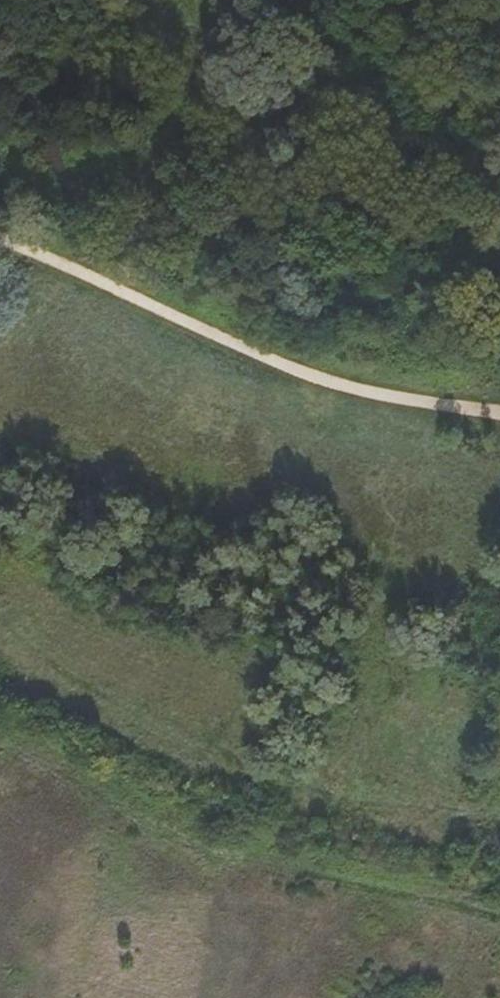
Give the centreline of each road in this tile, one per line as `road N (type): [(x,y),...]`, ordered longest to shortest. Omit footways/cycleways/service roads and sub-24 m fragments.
road 1 (track): [(499,425),(331,387),(0,249)]

